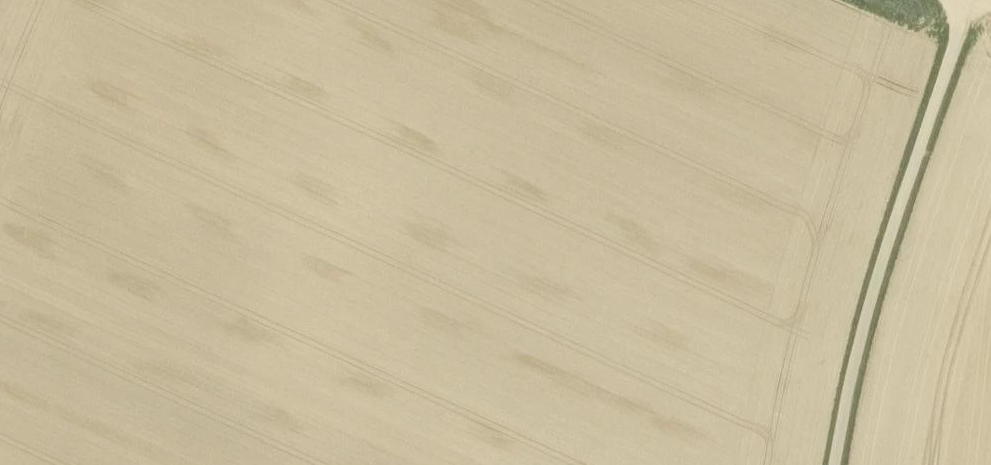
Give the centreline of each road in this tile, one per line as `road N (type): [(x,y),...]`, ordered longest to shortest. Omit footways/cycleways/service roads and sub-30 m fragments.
road 1 (unclassified): [(834,464),(887,250),(973,0)]

